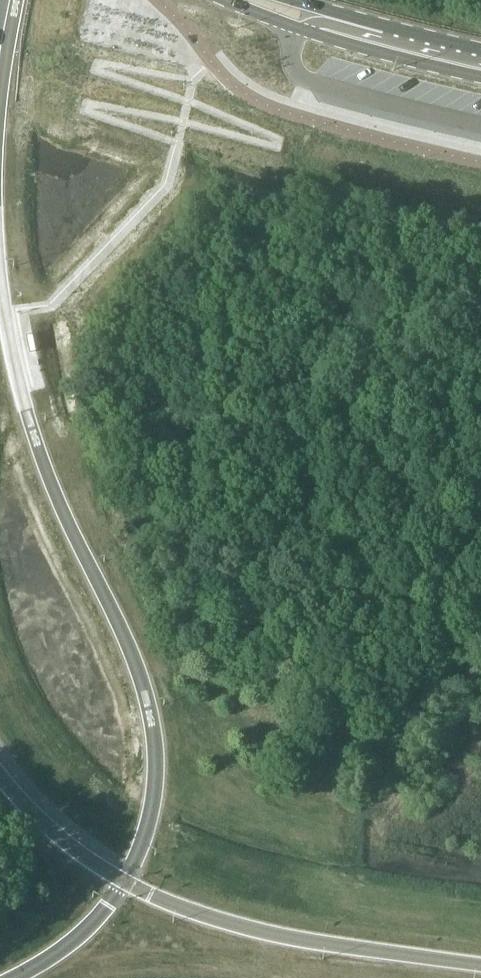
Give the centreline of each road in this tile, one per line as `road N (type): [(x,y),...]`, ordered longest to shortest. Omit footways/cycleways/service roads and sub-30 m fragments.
road 1 (motorway): [(480,965),(273,934),(151,896),(47,827),(0,776)]
road 2 (secondary): [(229,0),(330,39),(480,77)]
road 3 (secondary): [(480,50),(295,0)]

